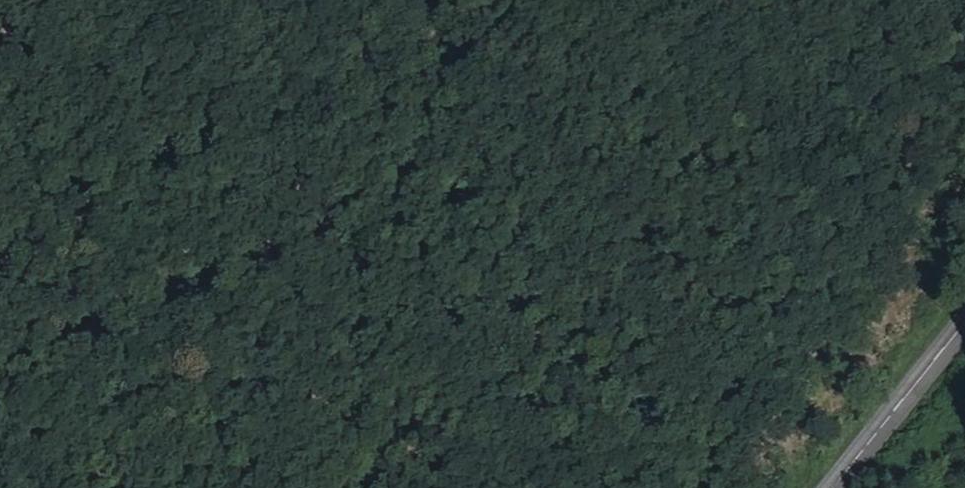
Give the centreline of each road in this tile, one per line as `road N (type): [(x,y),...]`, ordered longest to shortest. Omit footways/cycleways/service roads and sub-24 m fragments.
road 1 (tertiary): [(835,487),(964,325)]

